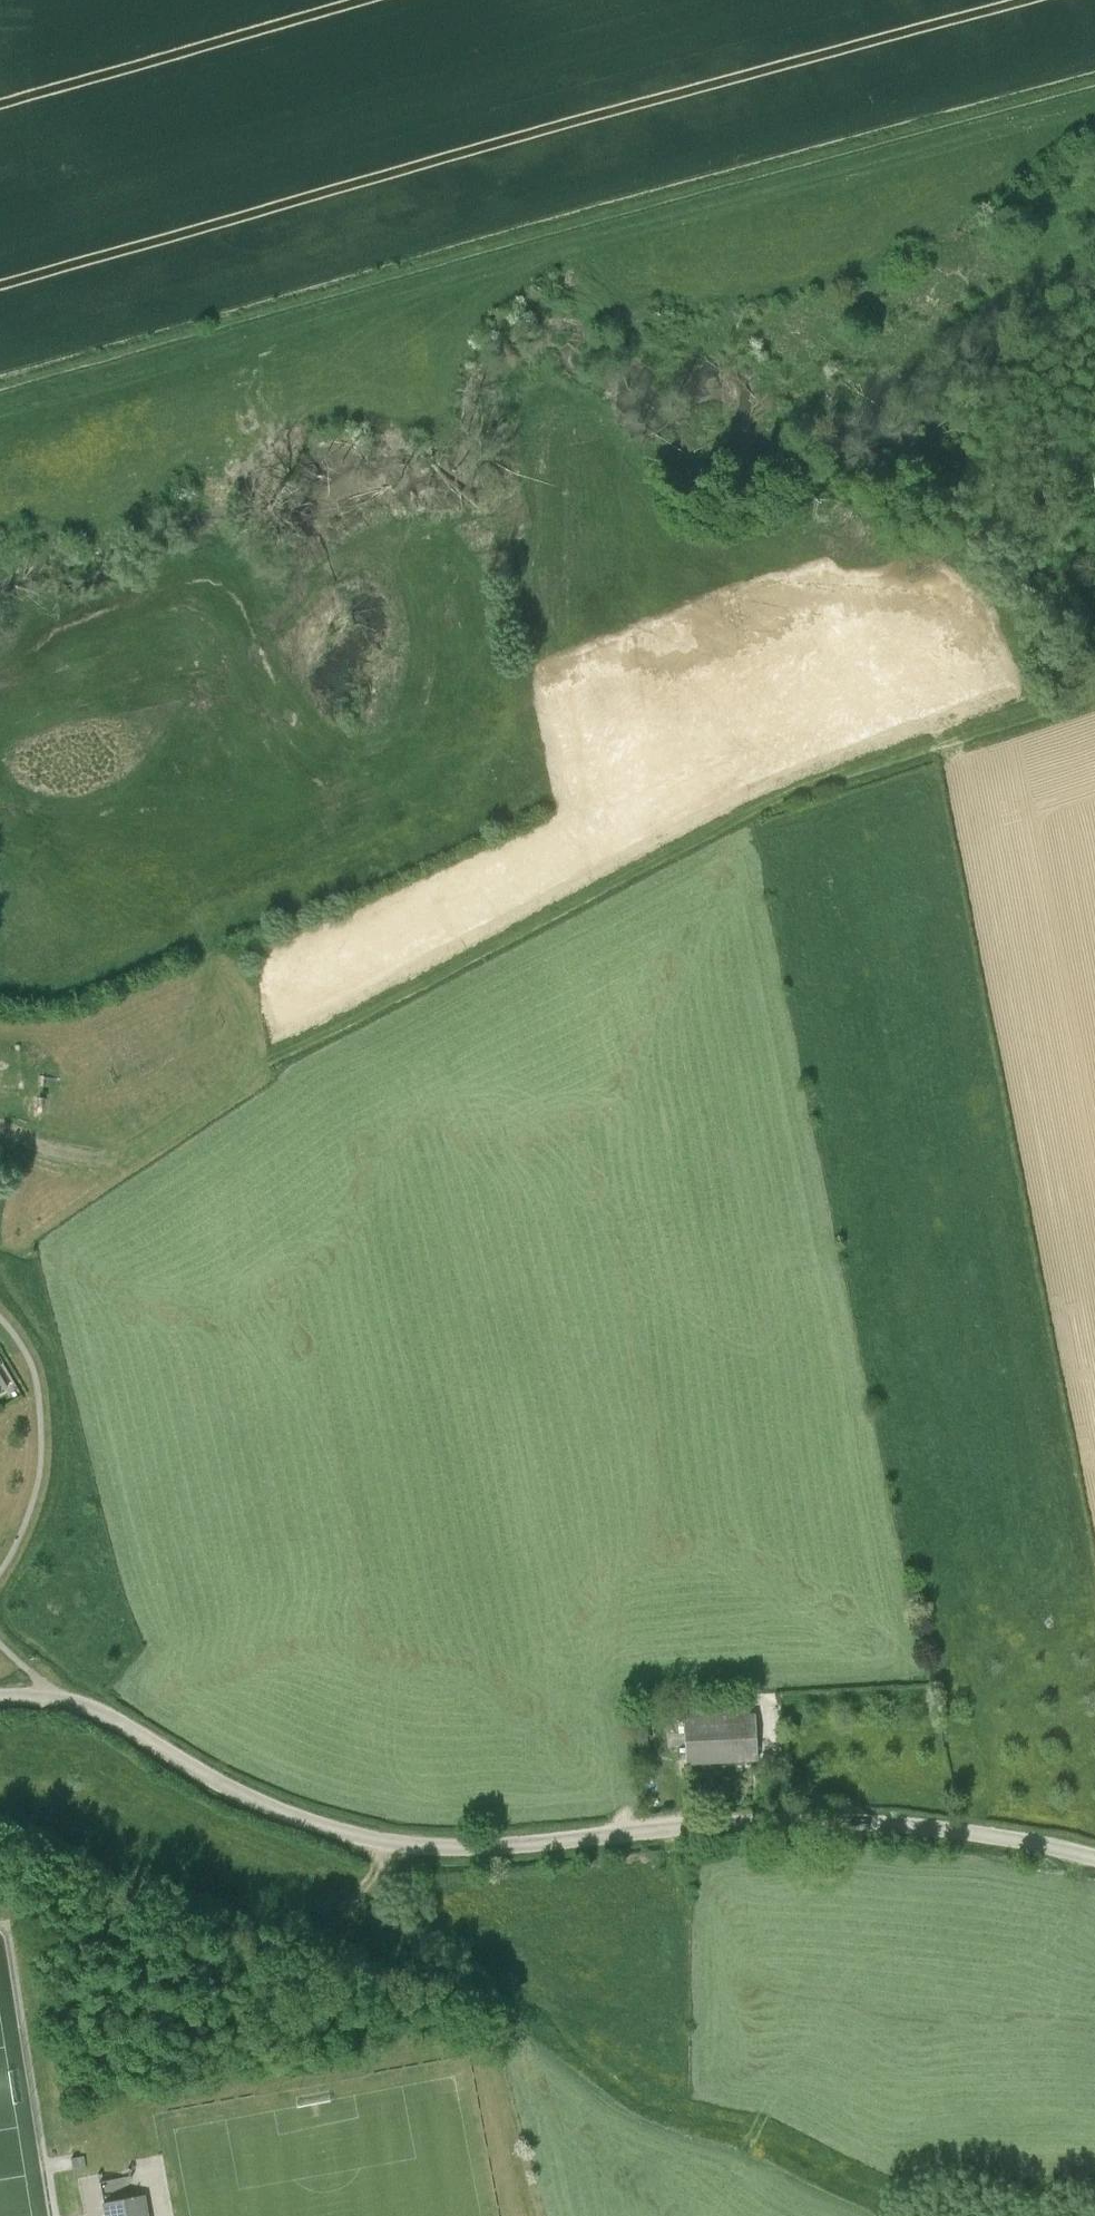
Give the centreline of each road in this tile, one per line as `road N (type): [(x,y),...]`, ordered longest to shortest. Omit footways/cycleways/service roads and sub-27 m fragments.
road 1 (unclassified): [(1094,1858),(909,1826),(806,1820),(510,1844),(382,1841),(263,1803),(93,1709),(0,1696)]
road 2 (track): [(0,1318),(34,1370),(41,1432),(32,1503),(0,1571)]

